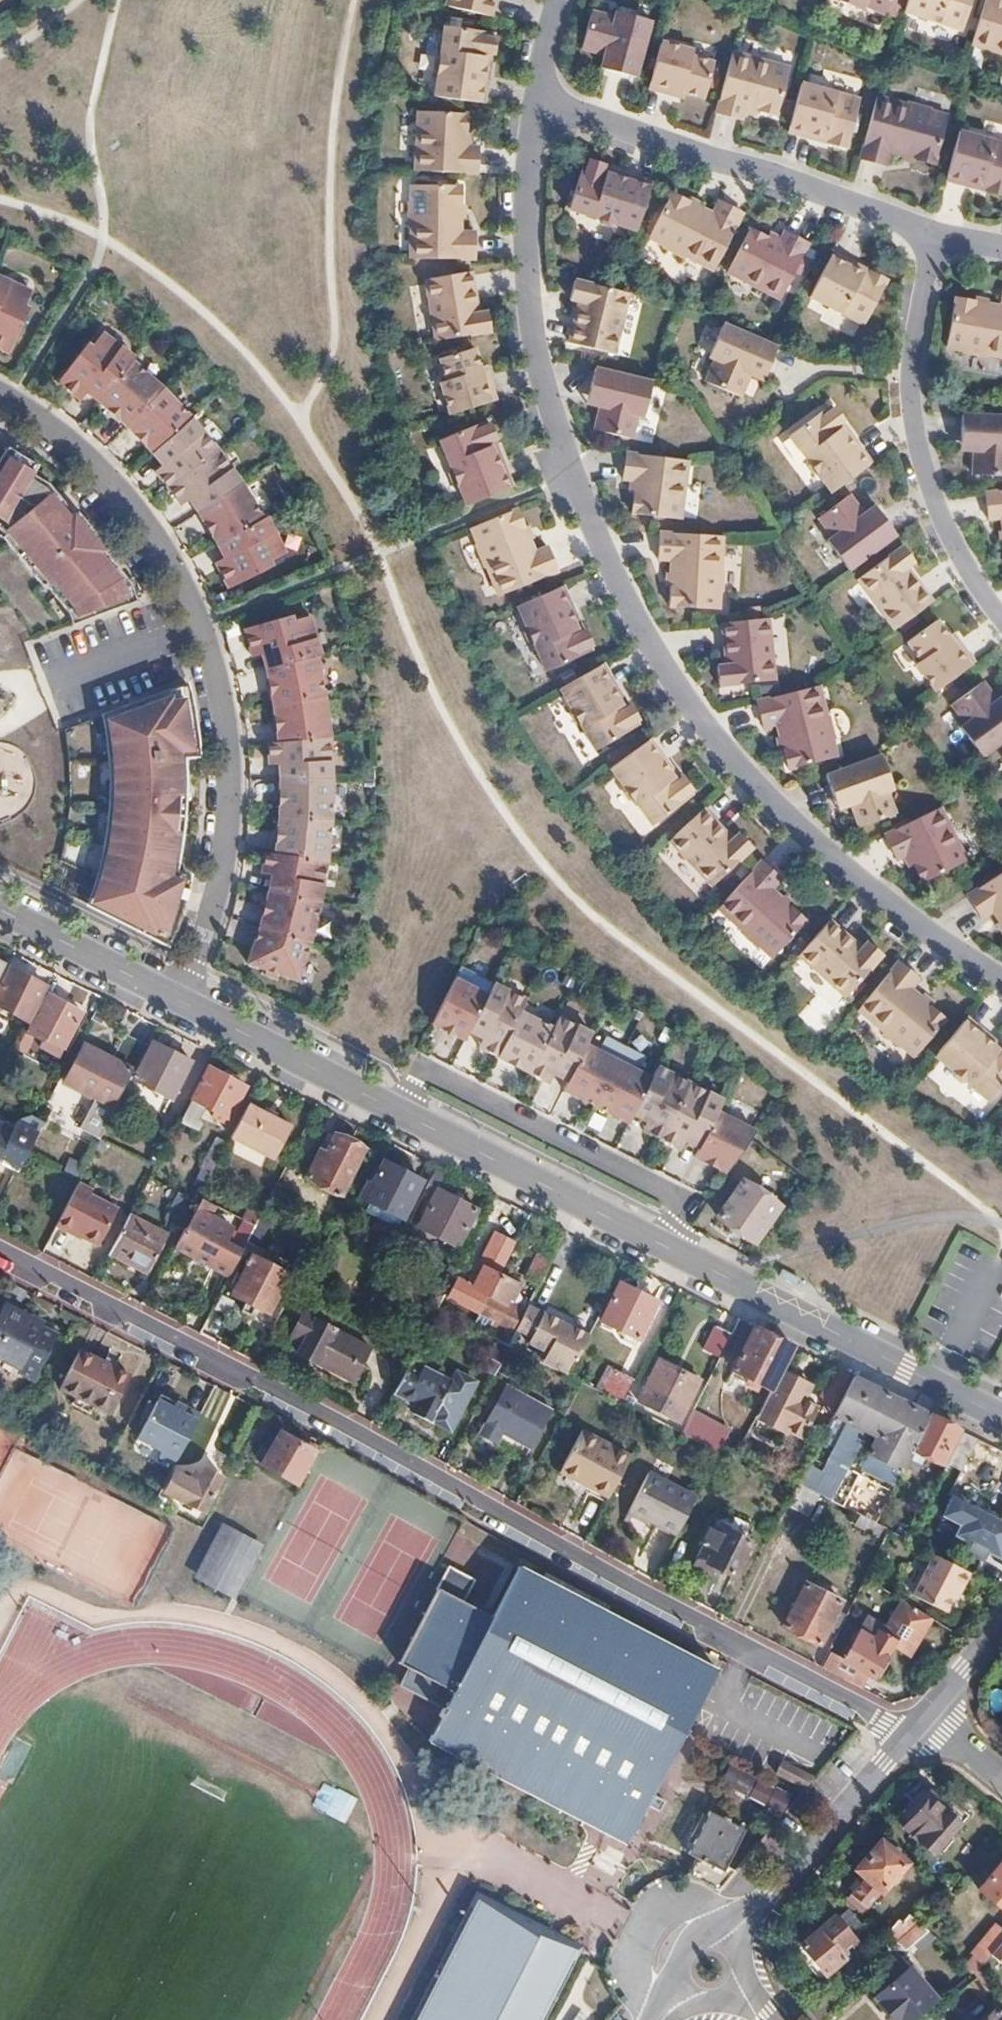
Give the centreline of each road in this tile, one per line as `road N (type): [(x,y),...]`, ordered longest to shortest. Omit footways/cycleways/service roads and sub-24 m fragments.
road 1 (residential): [(538,95),(528,200),(533,319),(573,464),(637,612),(682,689),(784,809),(899,907),(1001,974)]
road 2 (residential): [(904,1741),(0,1255)]
road 3 (residential): [(173,1002),(211,915),(228,833),(229,751),(212,656),(175,568),(131,503),(73,443),(0,393)]
road 4 (residential): [(936,230),(775,168),(538,95)]
road 5 (residential): [(936,230),(916,327),(918,437),(958,545),(1001,611)]
road 6 (residential): [(664,1250),(690,1201),(422,1072),(403,1118)]
road 7 (residential): [(1001,1421),(664,1250)]
road 8 (residential): [(664,1250),(403,1118)]
road 9 (residential): [(734,1940),(904,1741)]
road 10 (residential): [(403,1118),(173,1002)]
road 11 (residential): [(173,1002),(0,914)]
road 12 (residential): [(734,1940),(705,1932),(680,1944),(668,1969),(682,2003)]

